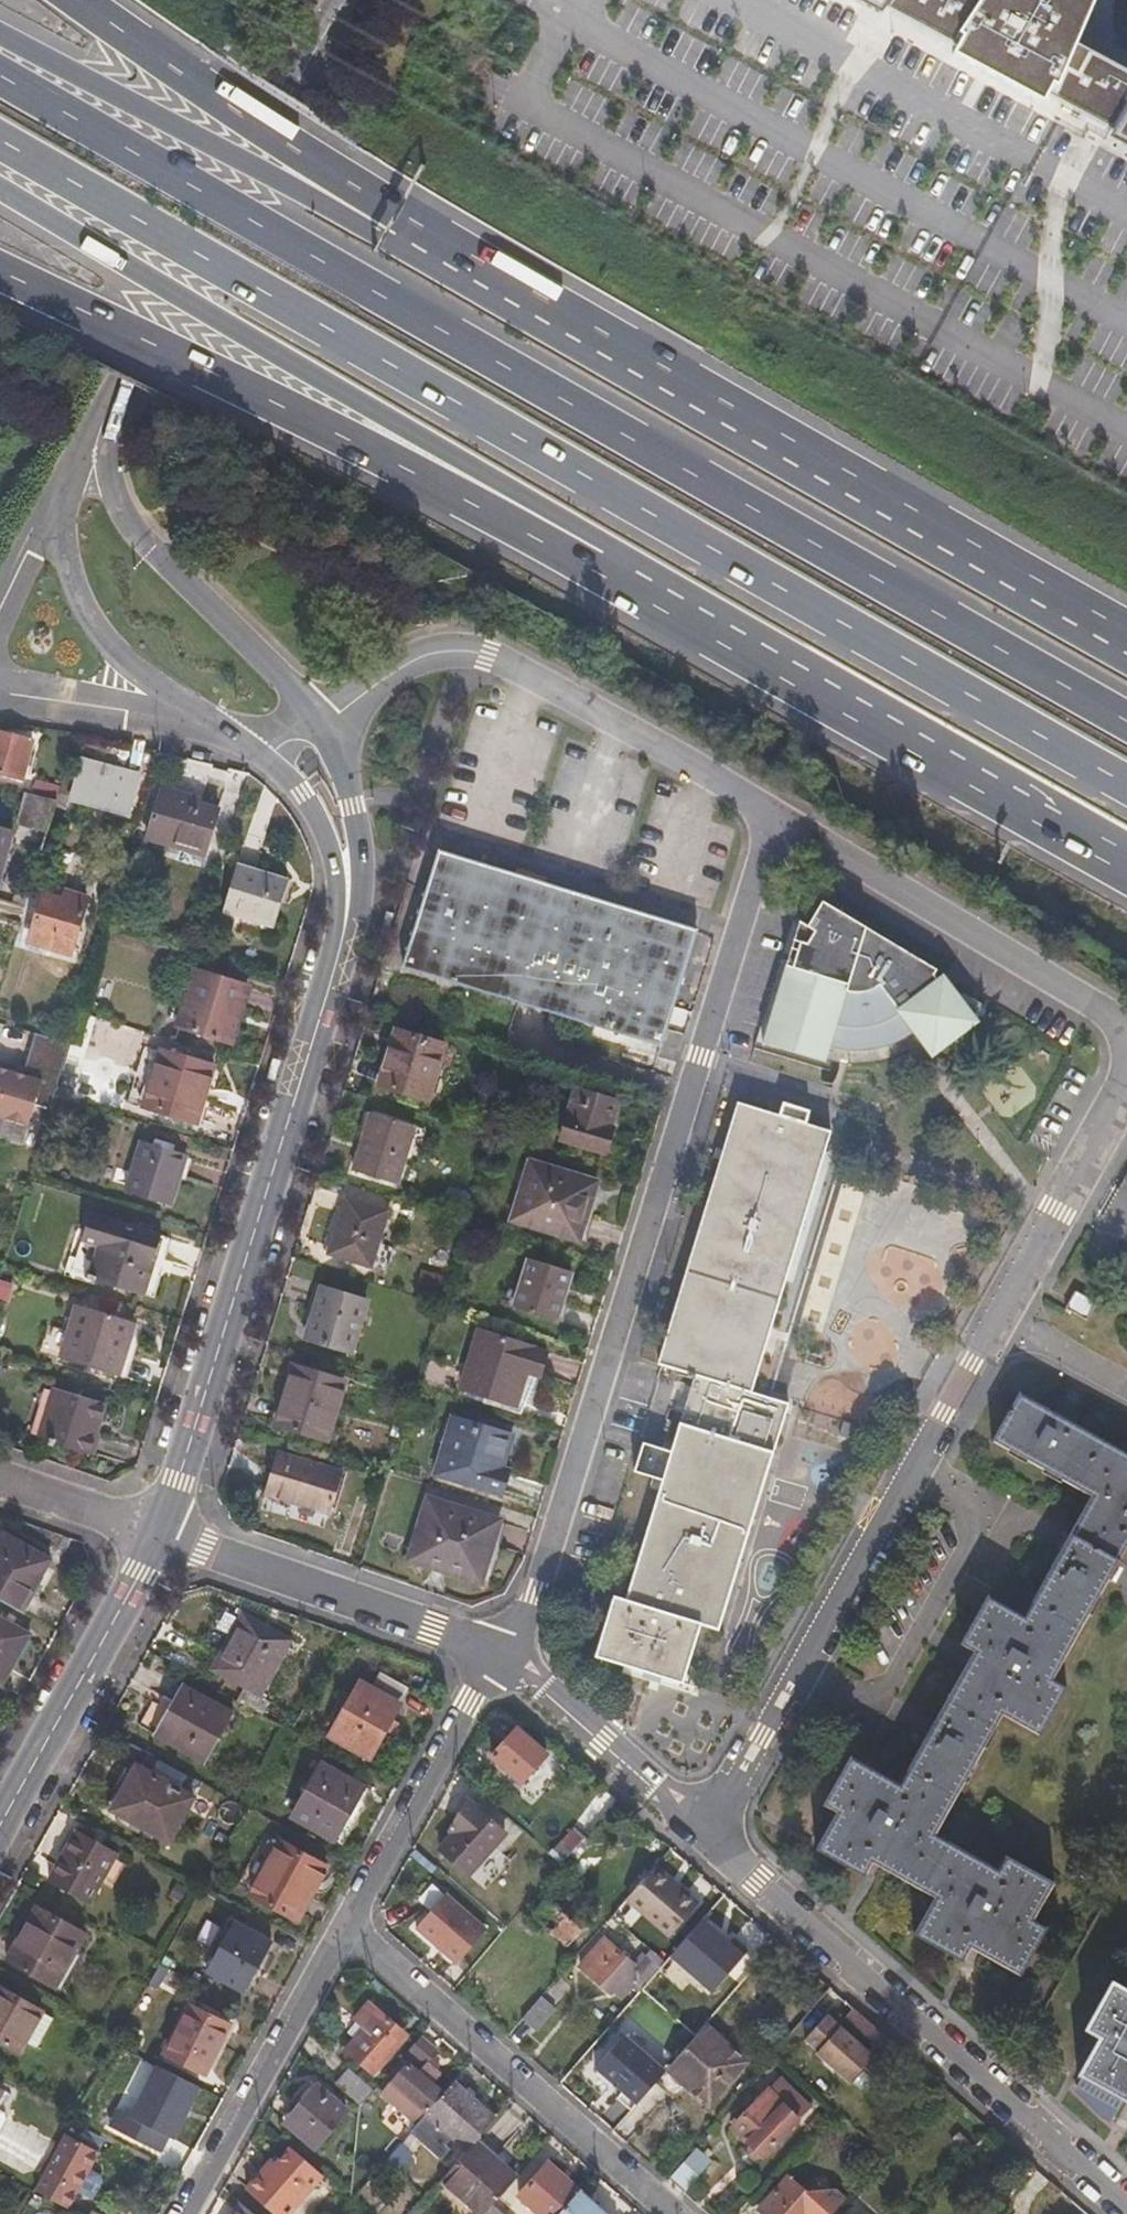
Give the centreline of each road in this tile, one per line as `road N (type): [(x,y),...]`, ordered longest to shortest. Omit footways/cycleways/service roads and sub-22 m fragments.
road 1 (motorway): [(1126,723),(0,74)]
road 2 (motorway): [(0,139),(1126,786)]
road 3 (residential): [(767,816),(538,1593),(496,1649)]
road 4 (motorway): [(1126,641),(438,251)]
road 5 (motorway): [(0,187),(510,488),(605,560)]
road 6 (motorway): [(0,270),(605,560)]
road 7 (motorway): [(605,560),(1126,869)]
road 8 (tertiary): [(330,992),(161,1531)]
road 9 (residential): [(1126,2210),(705,1839)]
road 10 (residential): [(318,730),(415,662),(487,655),(767,816)]
road 11 (motorway): [(438,251),(384,239),(0,33)]
road 12 (residential): [(1126,1090),(911,1477)]
road 13 (motorway): [(438,251),(398,212),(83,0)]
road 14 (residential): [(659,2213),(341,1930)]
road 15 (residential): [(767,816),(1126,1019)]
road 16 (tertiary): [(310,86),(107,421)]
road 17 (tertiary): [(318,730),(284,675),(146,539),(107,421)]
road 18 (residential): [(911,1477),(969,1516),(963,1568),(874,1706),(793,1687)]
road 19 (residential): [(496,1649),(161,1531)]
road 20 (tertiary): [(161,1531),(0,1826)]
road 21 (residential): [(341,1930),(179,2213)]
road 22 (residential): [(496,1649),(341,1930)]
road 23 (tertiary): [(210,737),(304,801),(335,849),(330,992)]
road 24 (tertiary): [(71,494),(70,546),(83,597),(124,664),(210,737)]
road 25 (residential): [(705,1839),(496,1649)]
road 26 (tertiary): [(330,992),(362,914),(365,858),(357,808),(318,730)]
road 27 (residential): [(911,1477),(793,1687)]
road 28 (residential): [(0,698),(131,716),(210,737)]
road 29 (residential): [(793,1687),(705,1839)]
road 30 (residential): [(161,1531),(0,1481)]
road 31 (residential): [(71,494),(0,630)]

